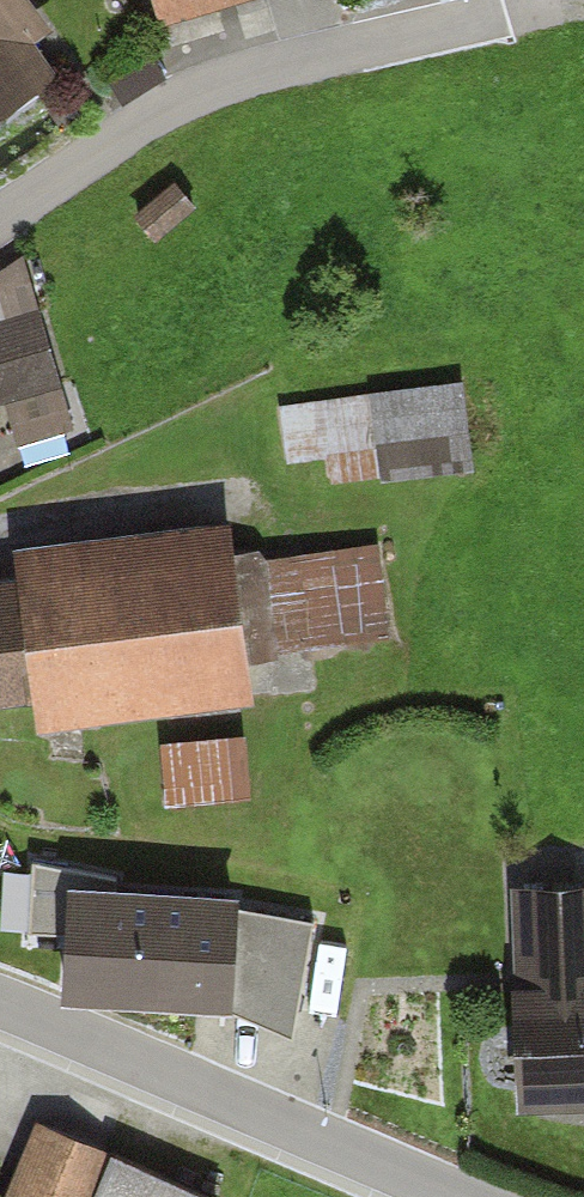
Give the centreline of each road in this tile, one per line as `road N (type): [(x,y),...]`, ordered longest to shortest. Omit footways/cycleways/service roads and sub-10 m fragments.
road 1 (residential): [(0,221),(172,102),(325,54),(491,16)]
road 2 (unclassified): [(0,999),(459,1196)]

